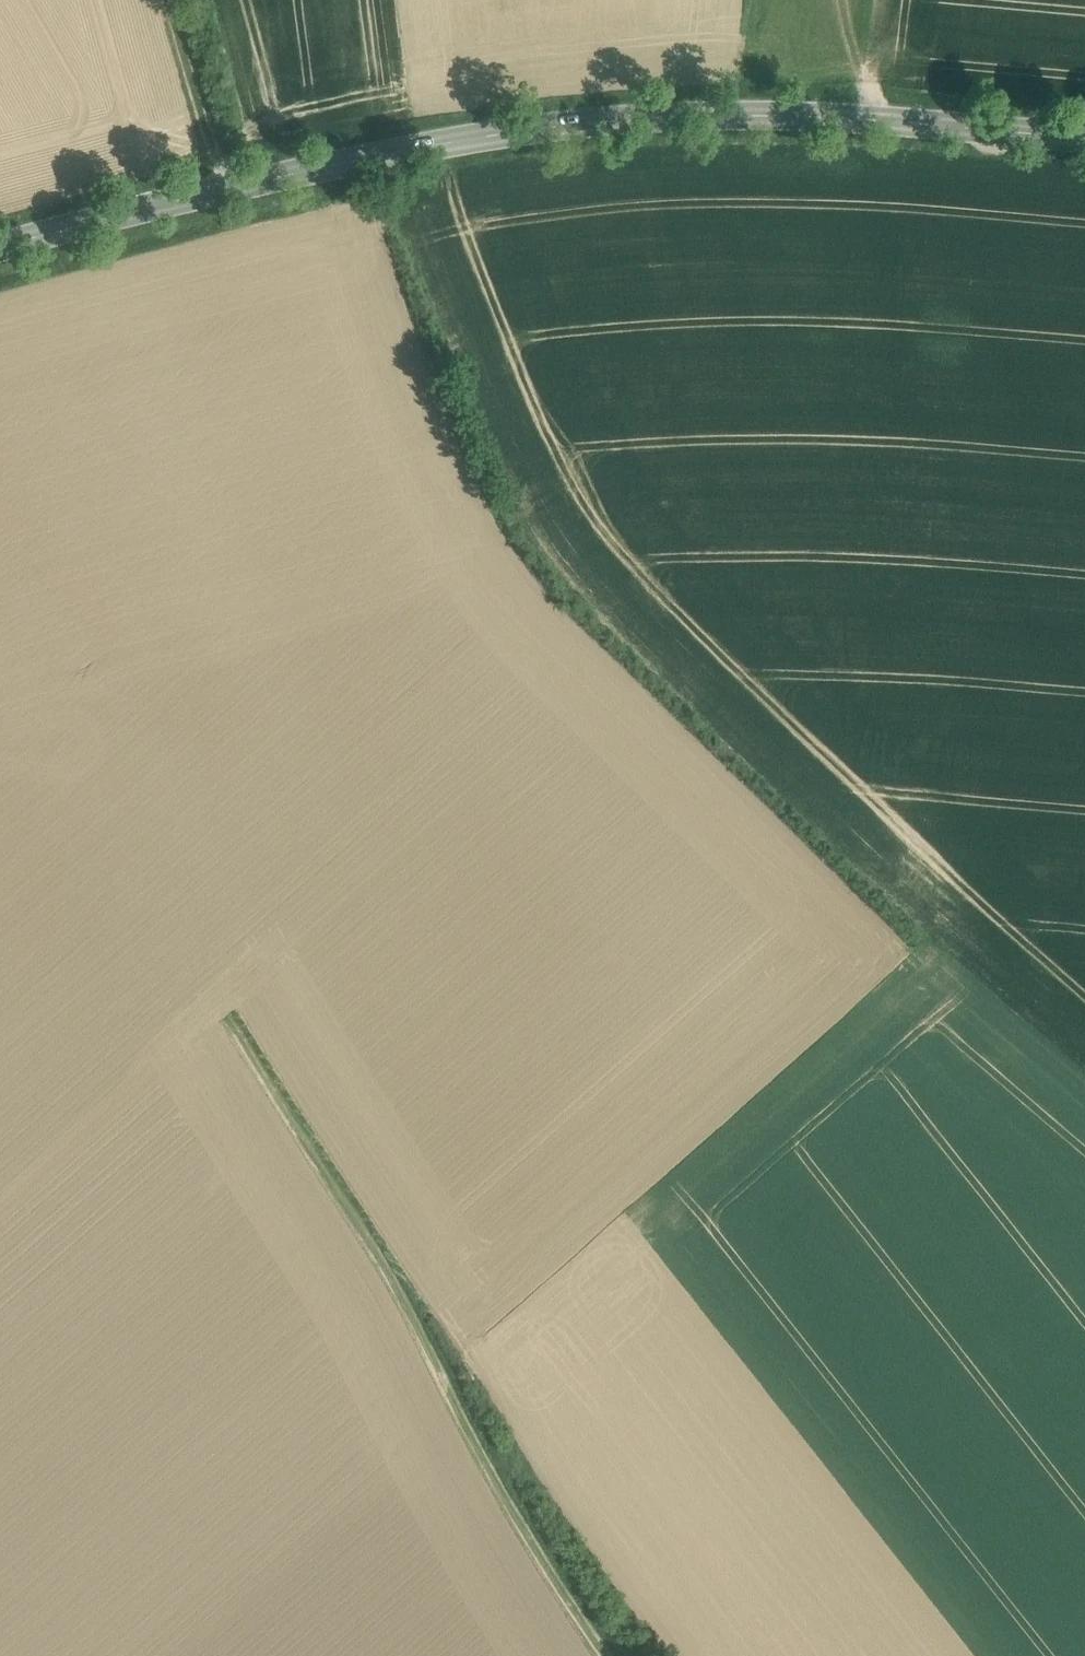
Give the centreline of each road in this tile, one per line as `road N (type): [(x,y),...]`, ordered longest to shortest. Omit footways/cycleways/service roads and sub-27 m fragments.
road 1 (secondary): [(0,249),(341,164),(603,123),(758,115),(1084,143)]
road 2 (track): [(215,1007),(358,1224),(552,1583),(610,1655)]

